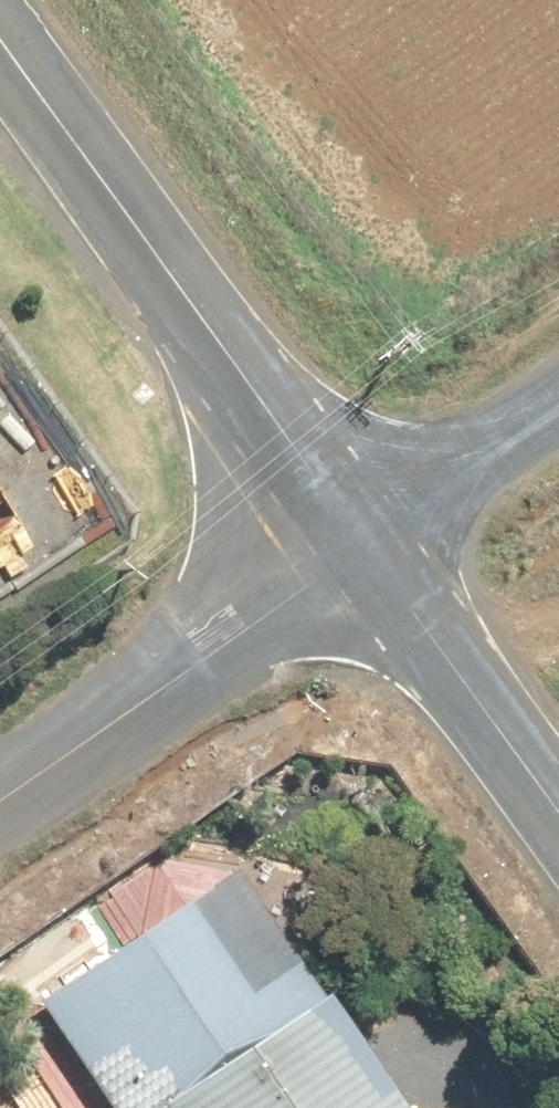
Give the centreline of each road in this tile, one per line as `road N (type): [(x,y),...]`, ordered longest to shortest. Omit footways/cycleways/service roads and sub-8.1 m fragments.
road 1 (tertiary): [(367,548),(0,48)]
road 2 (unclassified): [(0,796),(367,548)]
road 3 (tertiary): [(558,814),(367,548)]
road 4 (unclassified): [(367,548),(558,412)]

